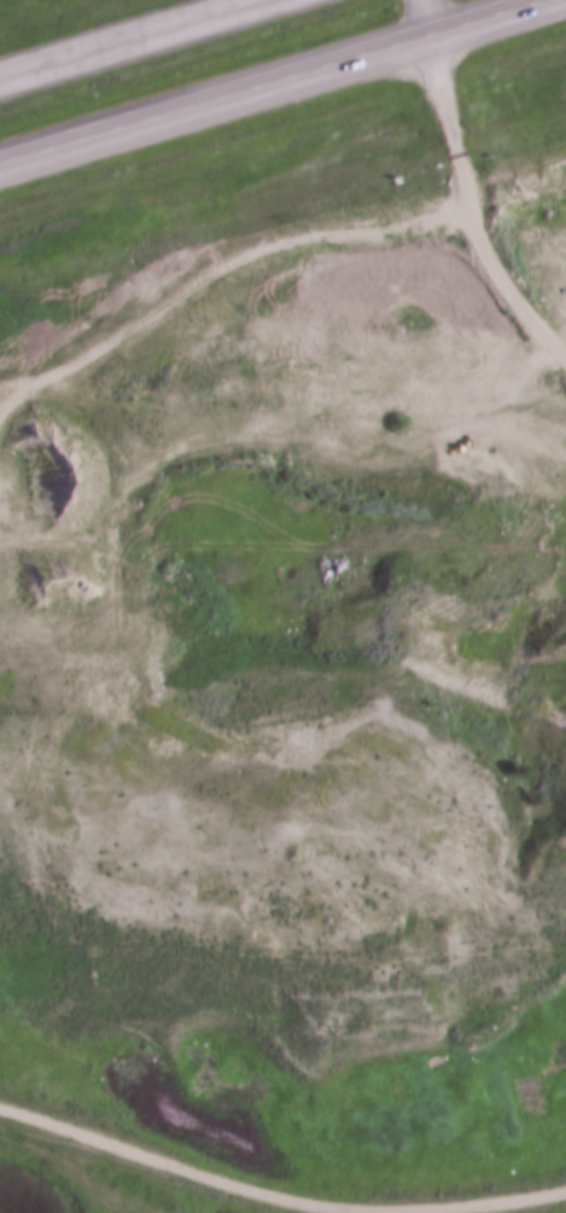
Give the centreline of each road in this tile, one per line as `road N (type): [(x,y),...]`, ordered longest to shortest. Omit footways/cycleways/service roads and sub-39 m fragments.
road 1 (trunk): [(0,169),(194,116),(430,33),(565,3)]
road 2 (trunk): [(273,0),(0,83)]

